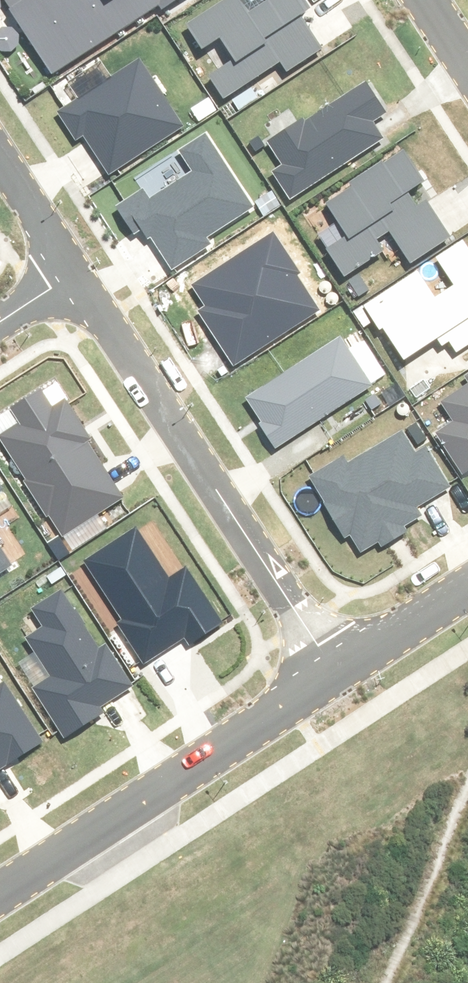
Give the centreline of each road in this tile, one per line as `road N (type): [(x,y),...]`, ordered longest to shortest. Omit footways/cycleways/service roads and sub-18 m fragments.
road 1 (residential): [(74,273),(336,674)]
road 2 (residential): [(0,894),(336,674)]
road 3 (residential): [(336,674),(467,589)]
road 4 (residential): [(0,159),(74,273)]

